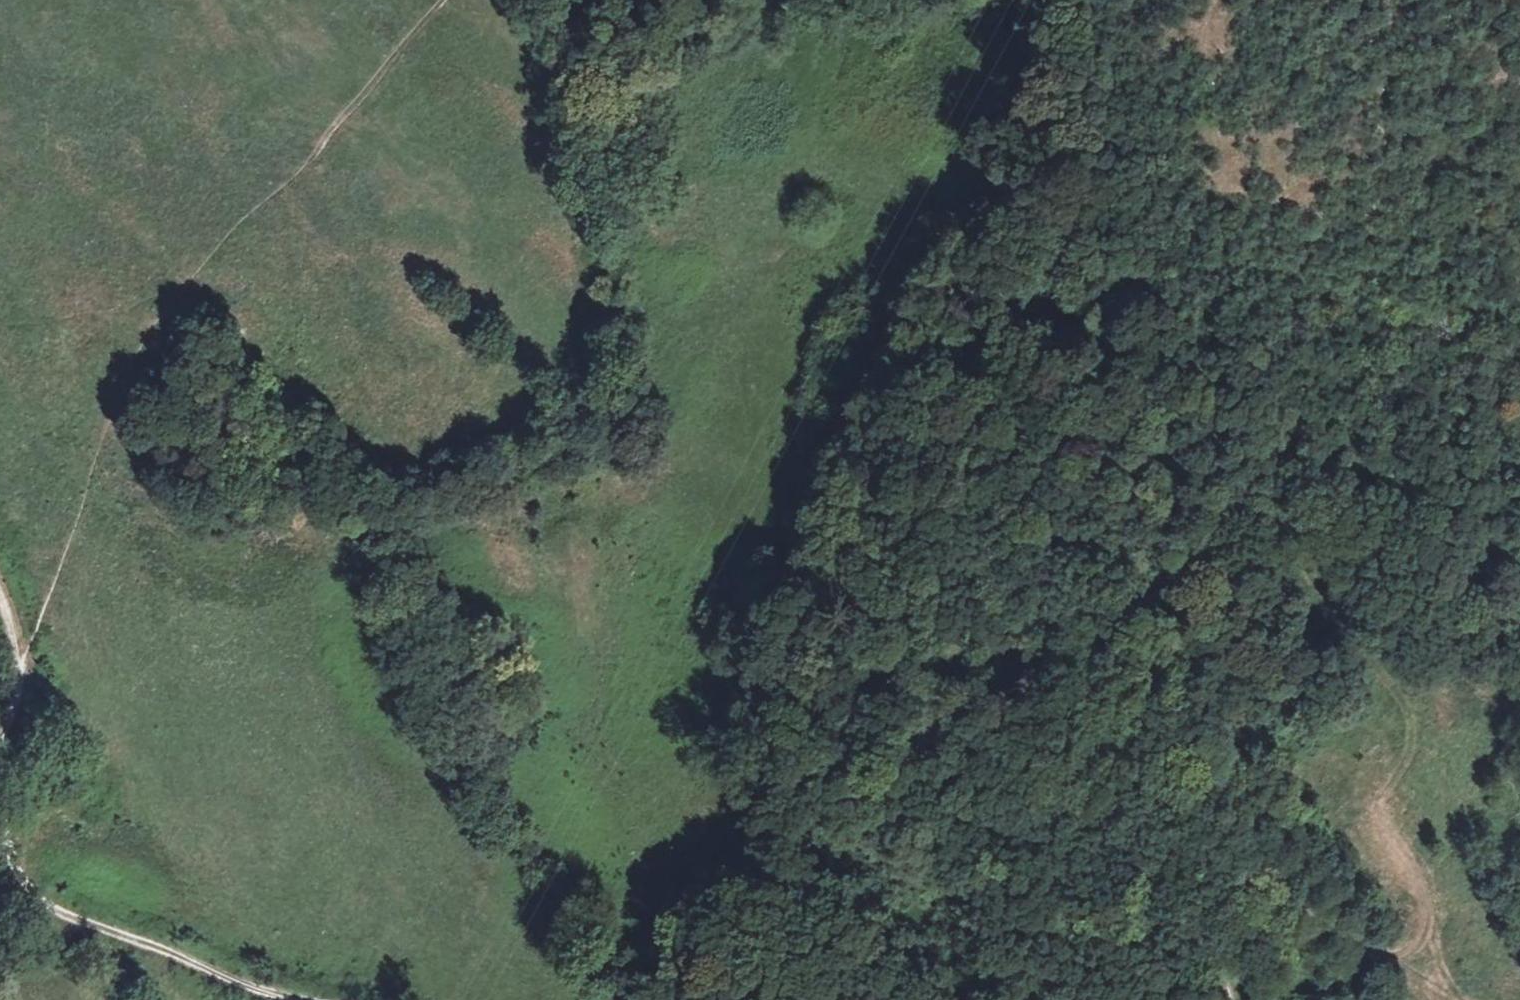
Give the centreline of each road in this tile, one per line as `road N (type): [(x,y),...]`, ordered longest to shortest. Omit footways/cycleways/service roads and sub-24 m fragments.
road 1 (track): [(1216,999),(1172,876),(1181,847),(1215,839),(1259,856),(1327,919),(1461,999)]
road 2 (track): [(0,797),(27,877),(63,905),(300,992),(348,999)]

